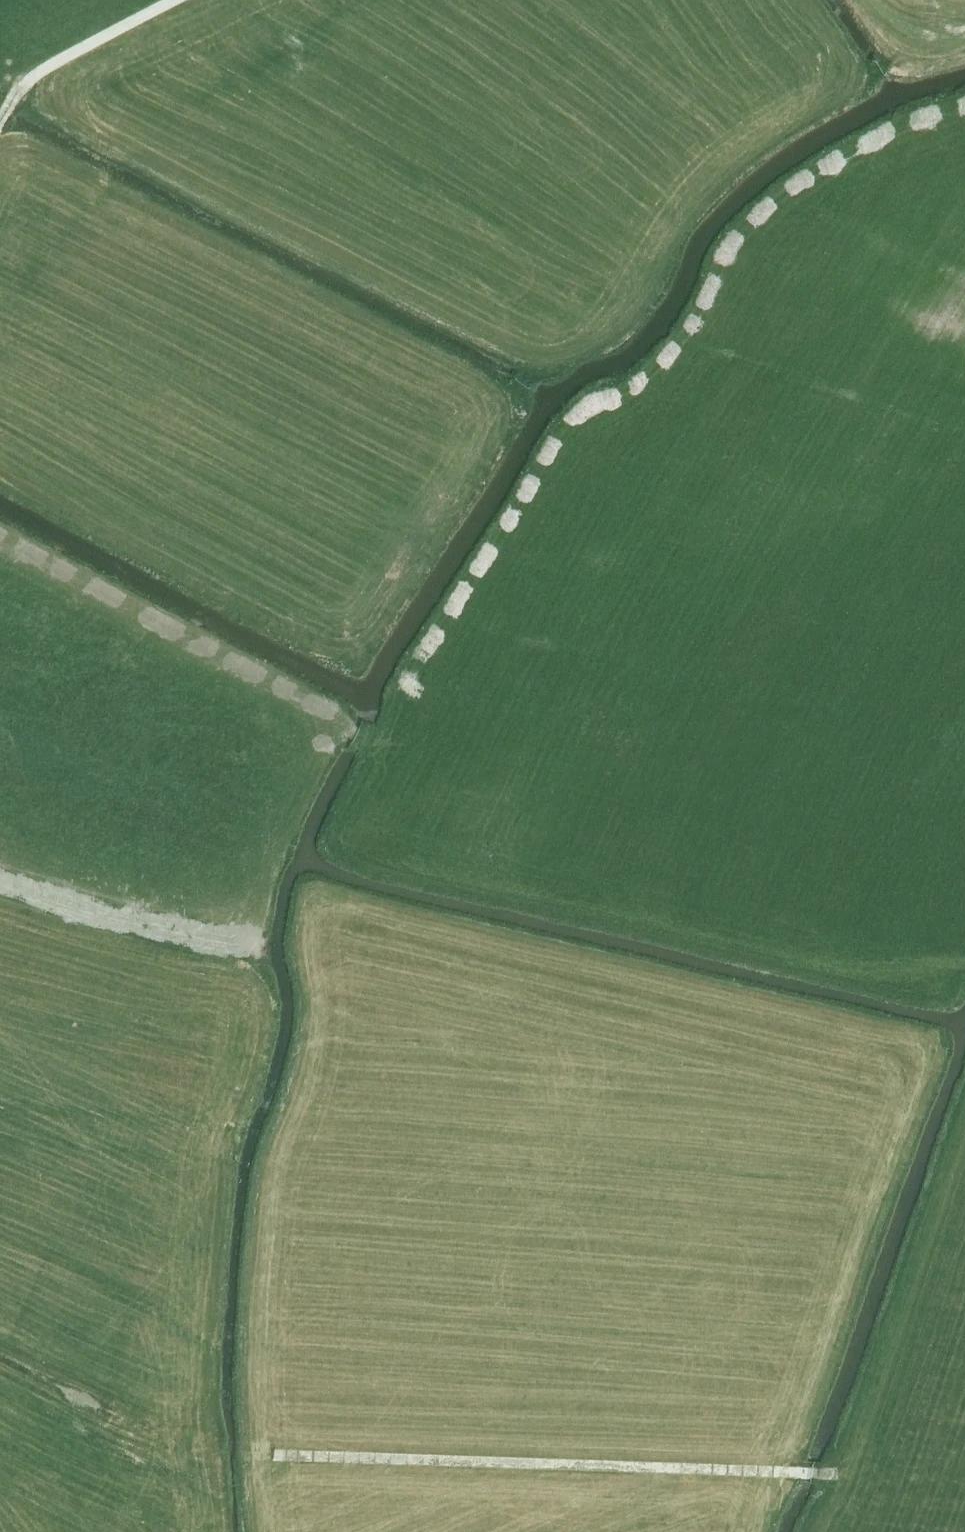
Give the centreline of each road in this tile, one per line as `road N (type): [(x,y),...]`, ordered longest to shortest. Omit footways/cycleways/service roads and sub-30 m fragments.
road 1 (track): [(276,1454),(837,1473)]
road 2 (track): [(0,117),(19,87),(190,0)]

